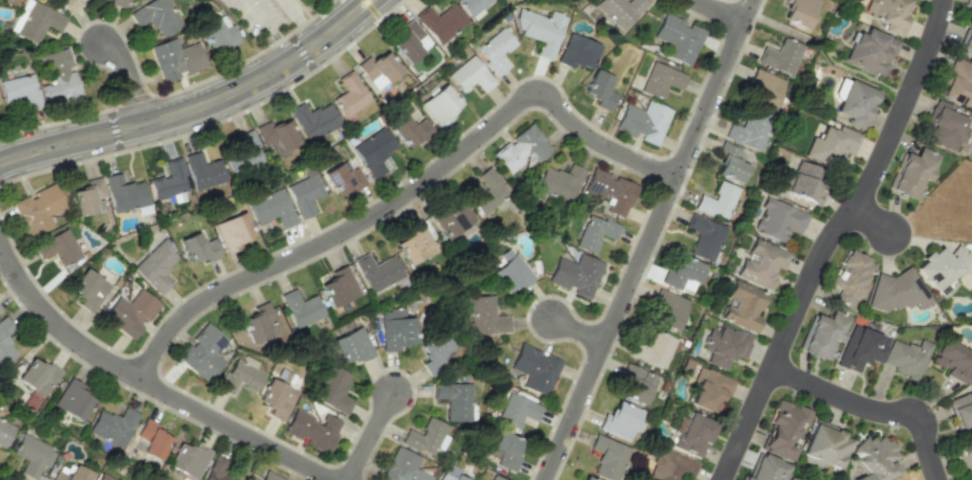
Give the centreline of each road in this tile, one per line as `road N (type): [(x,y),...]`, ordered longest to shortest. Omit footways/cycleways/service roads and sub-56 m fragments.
road 1 (residential): [(138,381),(167,329),(200,299),(378,210),(530,98),(556,105),(601,145),(674,178)]
road 2 (residential): [(719,479),(824,243),(871,173),(940,0)]
road 3 (residential): [(541,479),(751,0)]
road 4 (residential): [(334,479),(94,358),(32,301),(0,243)]
road 5 (tertiary): [(0,164),(220,100),(287,66),(375,0)]
road 6 (residential): [(940,479),(922,416),(864,408),(768,367)]

